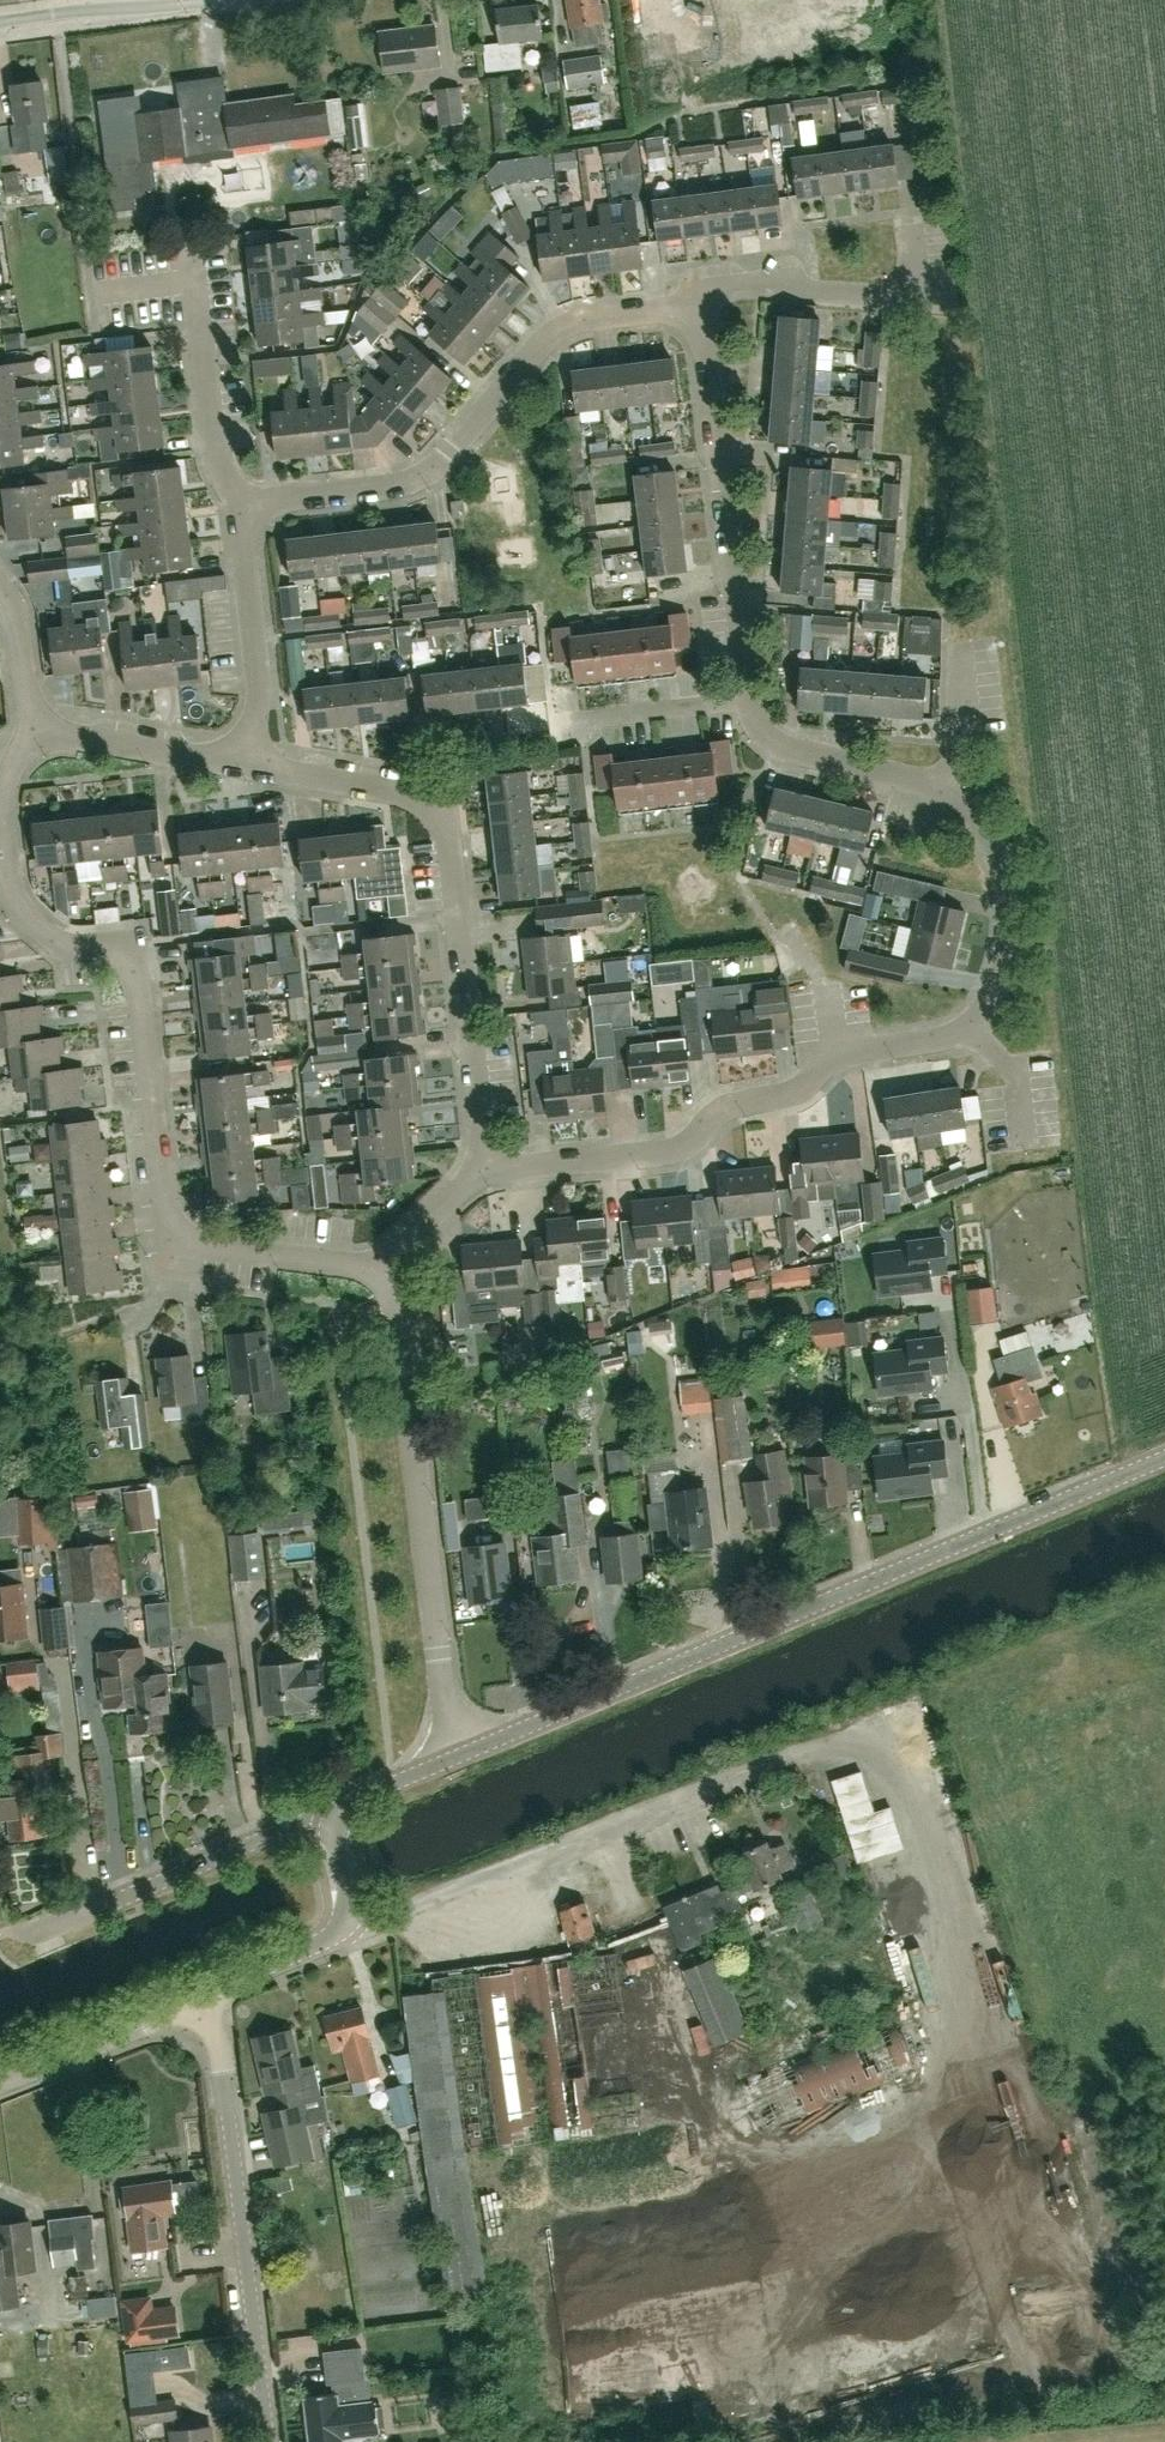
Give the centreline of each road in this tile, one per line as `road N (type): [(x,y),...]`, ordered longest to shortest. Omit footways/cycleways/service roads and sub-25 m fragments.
road 1 (residential): [(481,1161),(532,1165),(672,1152),(726,1109),(792,1096),(833,1060),(972,1023),(997,994),(1008,911),(1002,865),(985,828),(943,790),(788,749),(756,727),(712,345),(698,296),(656,314),(595,320),(556,337),(458,443),(401,484),(242,502)]
road 2 (unclassified): [(459,1755),(1164,1458)]
road 3 (residential): [(389,1259),(351,1266),(226,1253),(179,1238),(164,1207),(142,980),(120,954),(43,928),(17,898),(0,813)]
road 4 (residential): [(481,1161),(445,830),(427,801),(250,758)]
road 5 (residential): [(459,1755),(401,1297),(389,1259)]
road 6 (unclassified): [(346,1923),(393,1917),(790,1756)]
road 7 (unclassified): [(267,2441),(222,2059),(199,1993)]
road 8 (residential): [(0,1934),(43,1930),(338,1817)]
road 9 (residential): [(242,502),(218,459),(191,244)]
road 10 (residential): [(250,758),(259,712),(242,502)]
road 11 (residential): [(250,758),(32,727)]
road 12 (unclassified): [(0,2080),(199,1993)]
road 13 (residential): [(0,28),(195,0)]
road 14 (unclassified): [(199,1993),(346,1923)]
road 15 (unclassified): [(338,1817),(356,1798),(459,1755)]
road 16 (residential): [(32,727),(21,647),(0,594)]
road 17 (residential): [(389,1259),(411,1245),(481,1161)]

